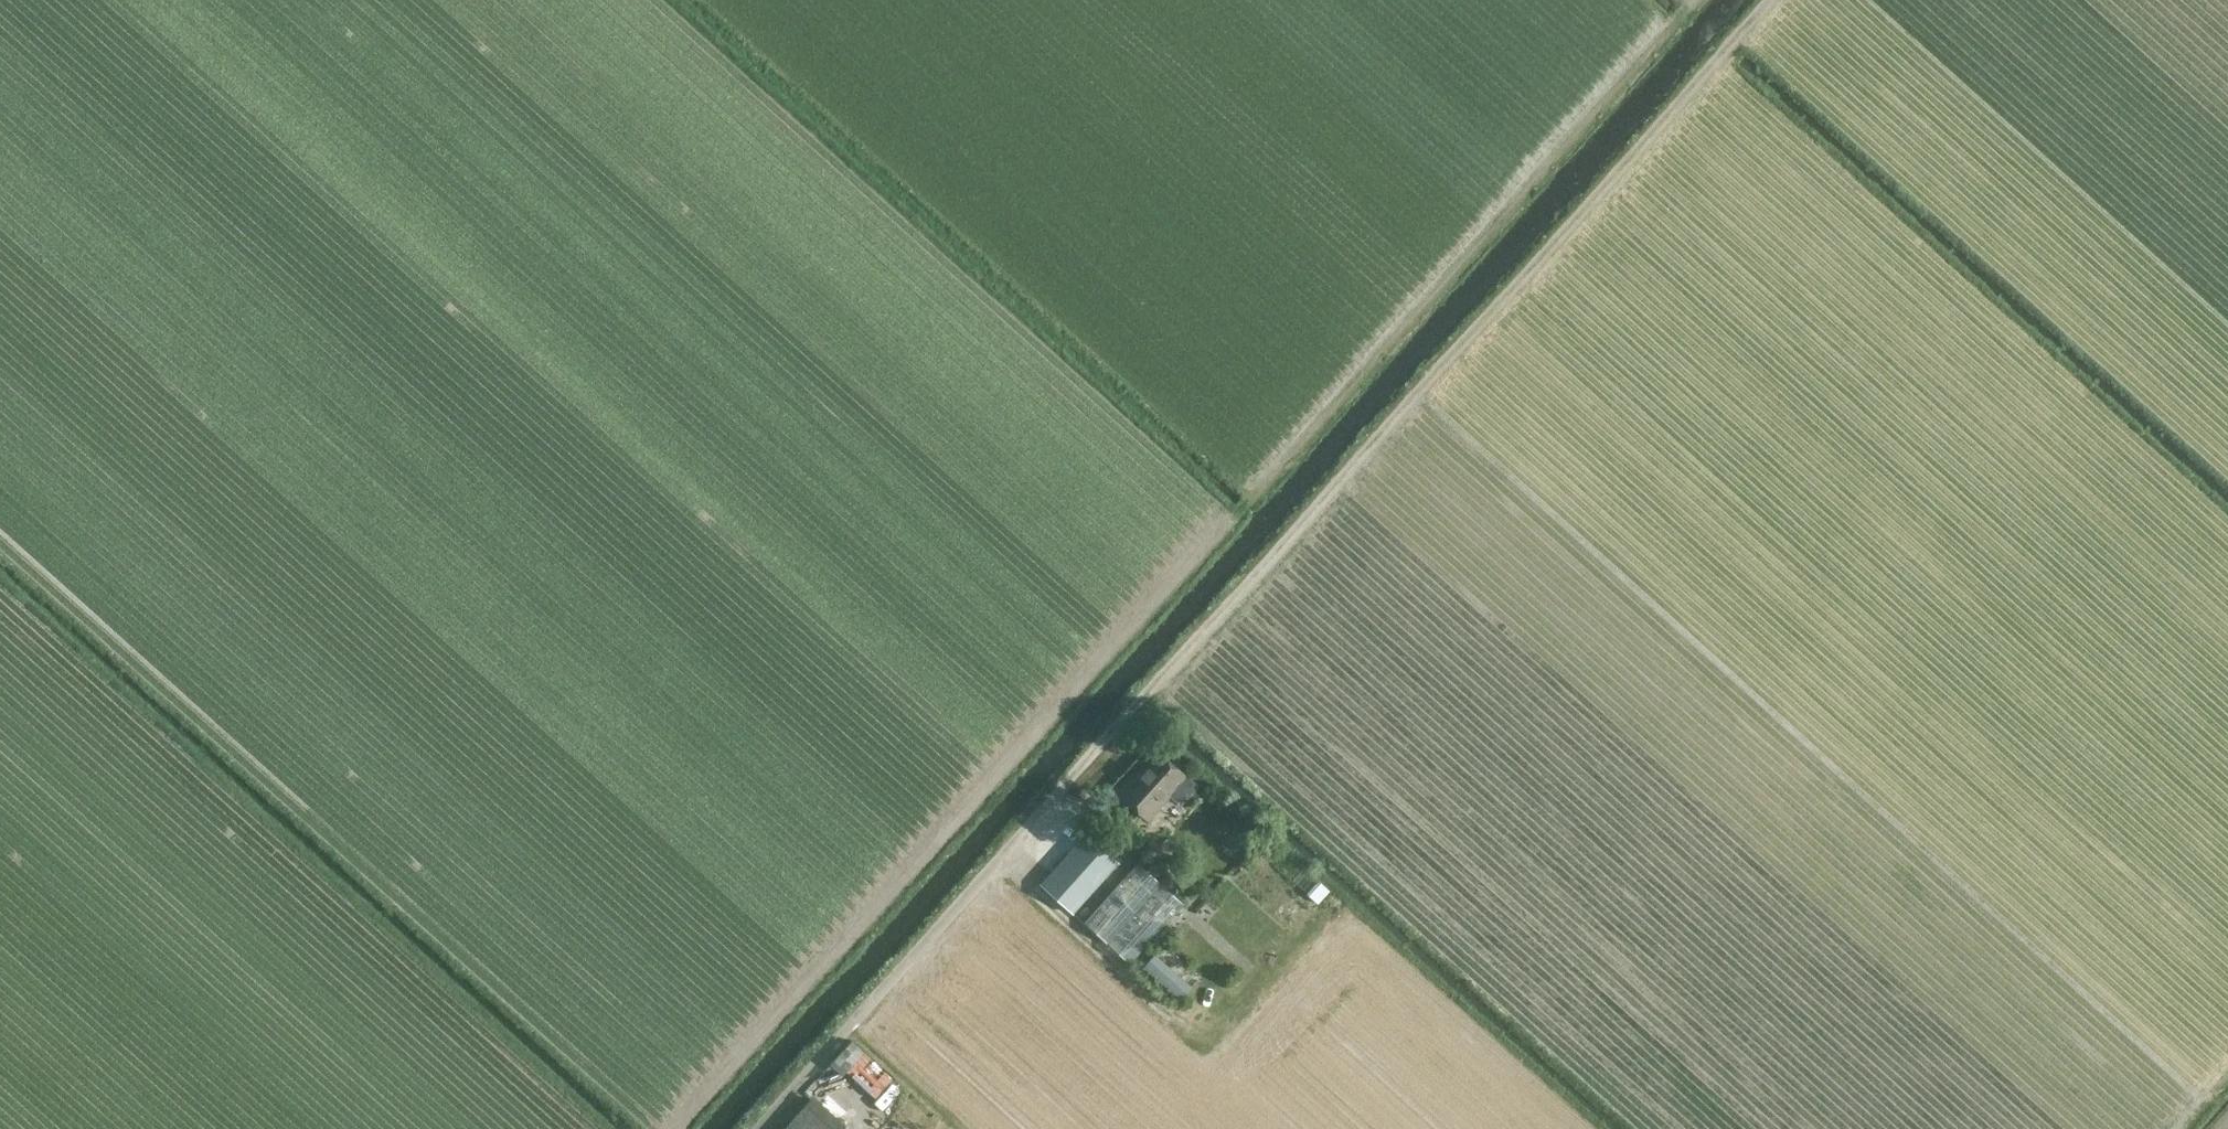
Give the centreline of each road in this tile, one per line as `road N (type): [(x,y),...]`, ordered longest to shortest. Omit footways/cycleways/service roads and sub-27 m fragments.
road 1 (track): [(1772,0),(761,1128)]

